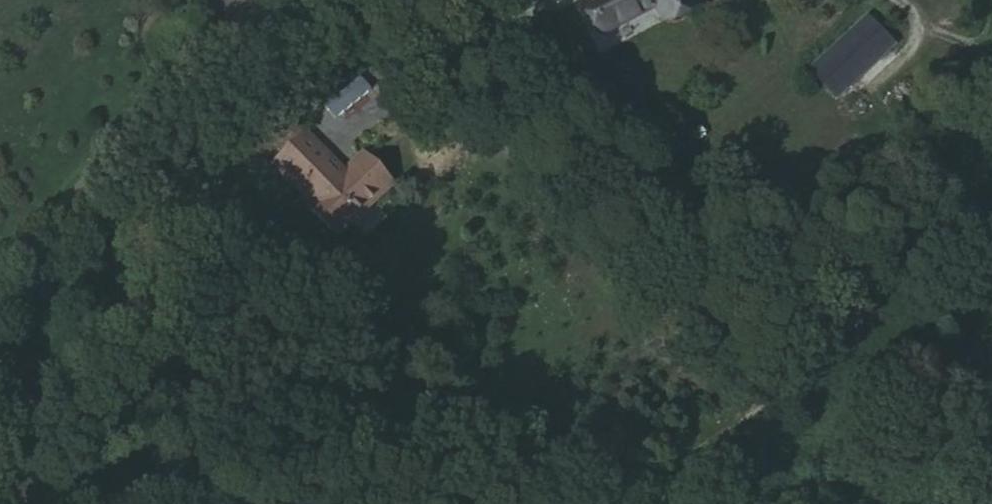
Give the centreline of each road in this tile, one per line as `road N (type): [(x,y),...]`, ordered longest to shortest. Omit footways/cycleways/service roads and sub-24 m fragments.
road 1 (unclassified): [(0,266),(75,207),(279,0)]

